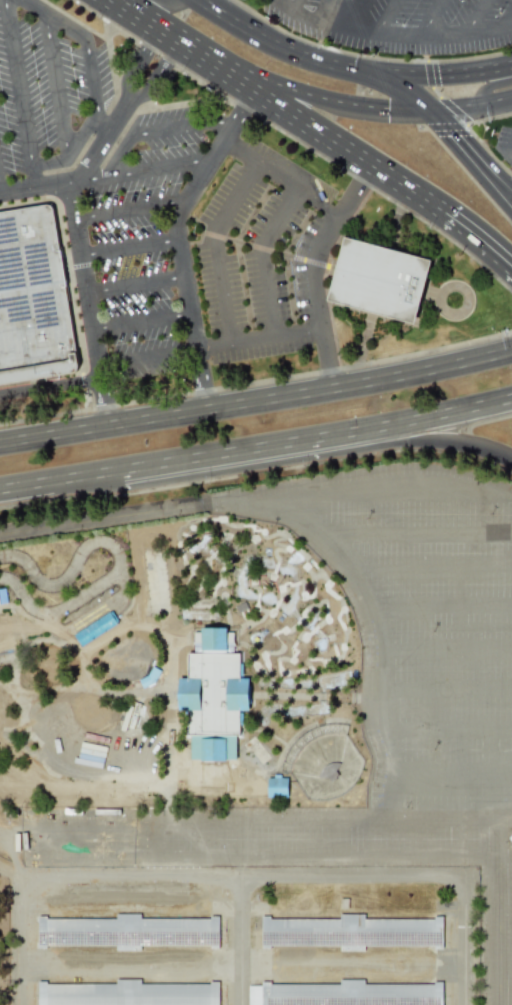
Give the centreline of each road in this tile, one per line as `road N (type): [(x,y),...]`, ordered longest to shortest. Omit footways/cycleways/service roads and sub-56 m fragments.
road 1 (primary): [(174,40),(511,263)]
road 2 (primary): [(116,471),(511,398)]
road 3 (primary): [(116,471),(159,481),(434,440),(511,458)]
road 4 (primary): [(333,389),(0,444)]
road 5 (secondary): [(174,40),(321,98),(394,109)]
road 6 (primary): [(511,351),(333,389)]
road 7 (primary): [(361,72),(287,49),(200,0)]
road 8 (secondary): [(511,68),(435,76),(361,72)]

